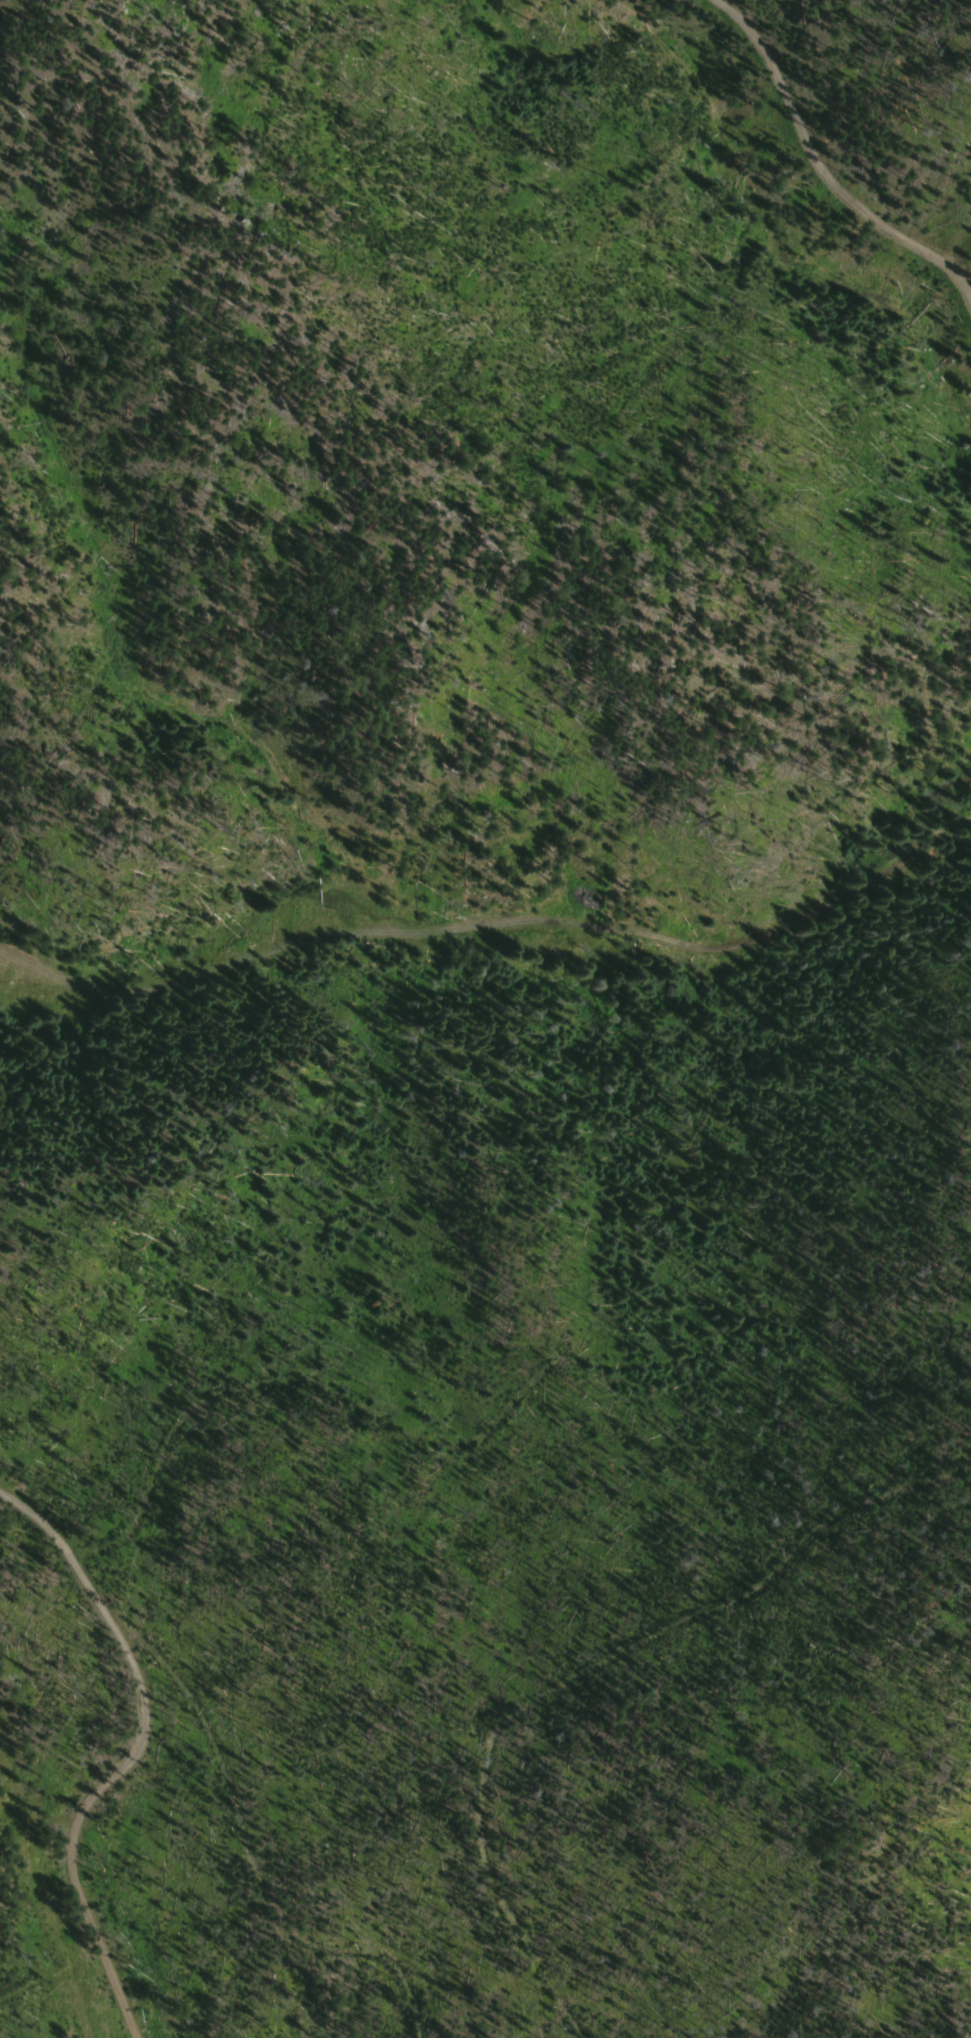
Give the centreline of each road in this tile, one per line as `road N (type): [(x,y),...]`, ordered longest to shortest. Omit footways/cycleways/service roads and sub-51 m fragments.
road 1 (track): [(970,824),(938,832),(872,883),(746,944),(545,921),(305,935),(162,987),(105,993),(0,950)]
road 2 (track): [(0,1500),(37,1517),(91,1592),(146,1708),(136,1743),(86,1792),(69,1831),(70,1864),(132,2037)]
road 3 (track): [(970,303),(953,265),(881,227),(823,175),(745,22),(712,0)]

